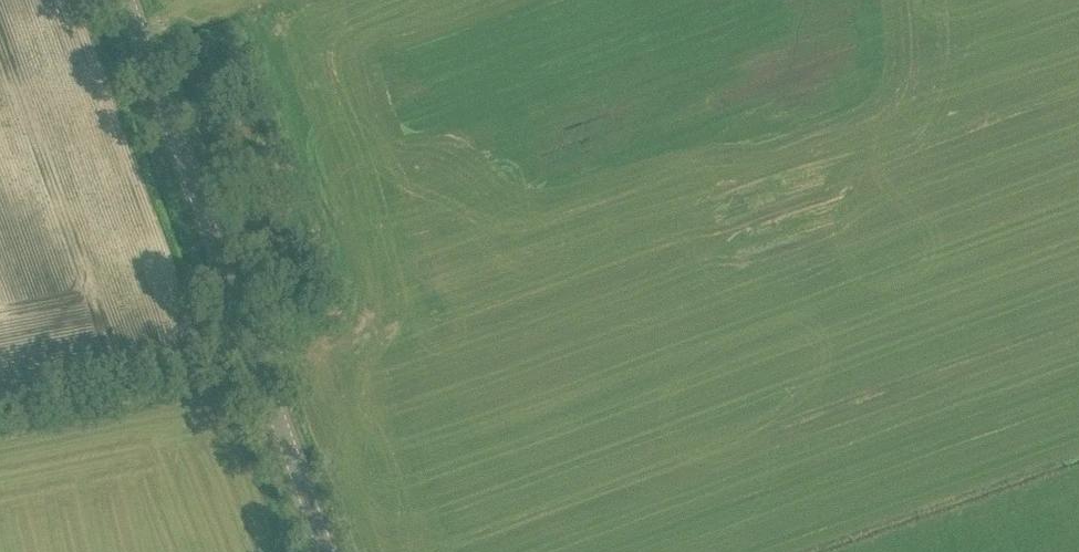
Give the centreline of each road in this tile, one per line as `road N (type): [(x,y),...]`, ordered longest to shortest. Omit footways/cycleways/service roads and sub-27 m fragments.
road 1 (tertiary): [(325,551),(125,0)]

